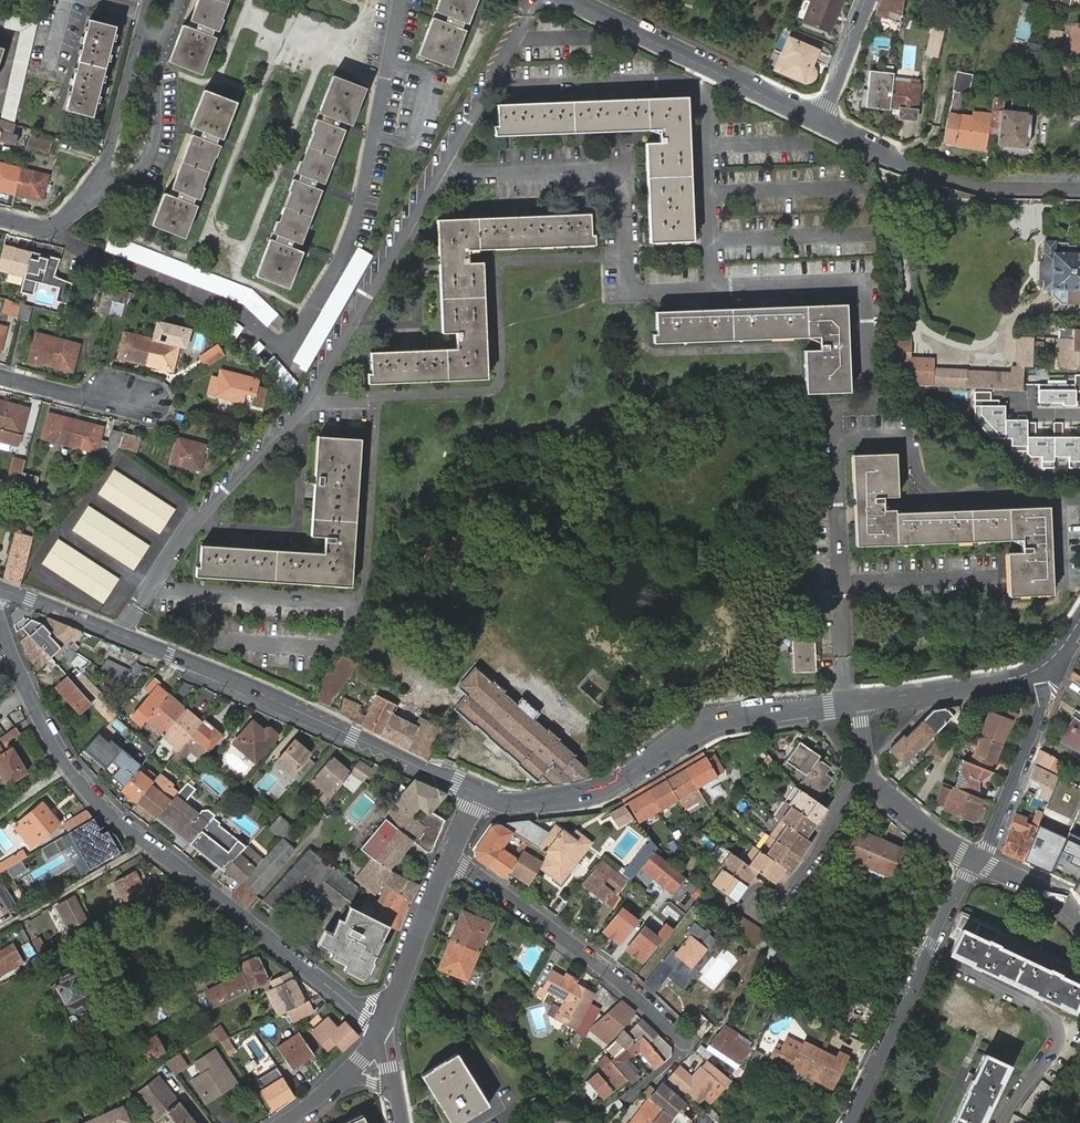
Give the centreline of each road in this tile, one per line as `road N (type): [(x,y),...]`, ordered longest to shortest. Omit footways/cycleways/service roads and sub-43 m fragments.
road 1 (residential): [(534,0),(301,406),(198,514),(119,634)]
road 2 (residential): [(0,628),(70,764),(330,988),(375,1010),(380,1026)]
road 3 (tertiary): [(481,793),(523,802),(587,794),(725,717),(856,703)]
road 4 (tertiary): [(119,634),(481,793)]
road 5 (residential): [(651,1083),(687,1045),(587,953),(453,852)]
road 6 (residential): [(849,1122),(976,861)]
road 7 (residential): [(567,0),(819,123)]
road 8 (residential): [(819,123),(903,164),(987,189),(1079,190)]
road 9 (residential): [(976,861),(1045,699),(1037,671)]
road 10 (residential): [(83,204),(143,164),(163,43)]
road 11 (residential): [(380,1026),(453,852)]
road 12 (tertiary): [(856,703),(1037,671)]
road 13 (residential): [(138,35),(107,161),(83,204)]
road 14 (unclassified): [(774,906),(814,858),(850,784),(868,771)]
road 15 (tertiary): [(868,771),(896,806),(976,861)]
road 16 (residential): [(0,378),(108,402),(131,398)]
road 17 (residential): [(819,123),(868,0)]
road 18 (tertiary): [(0,588),(119,634)]
road 19 (tertiary): [(976,861),(1044,891),(1079,919)]

